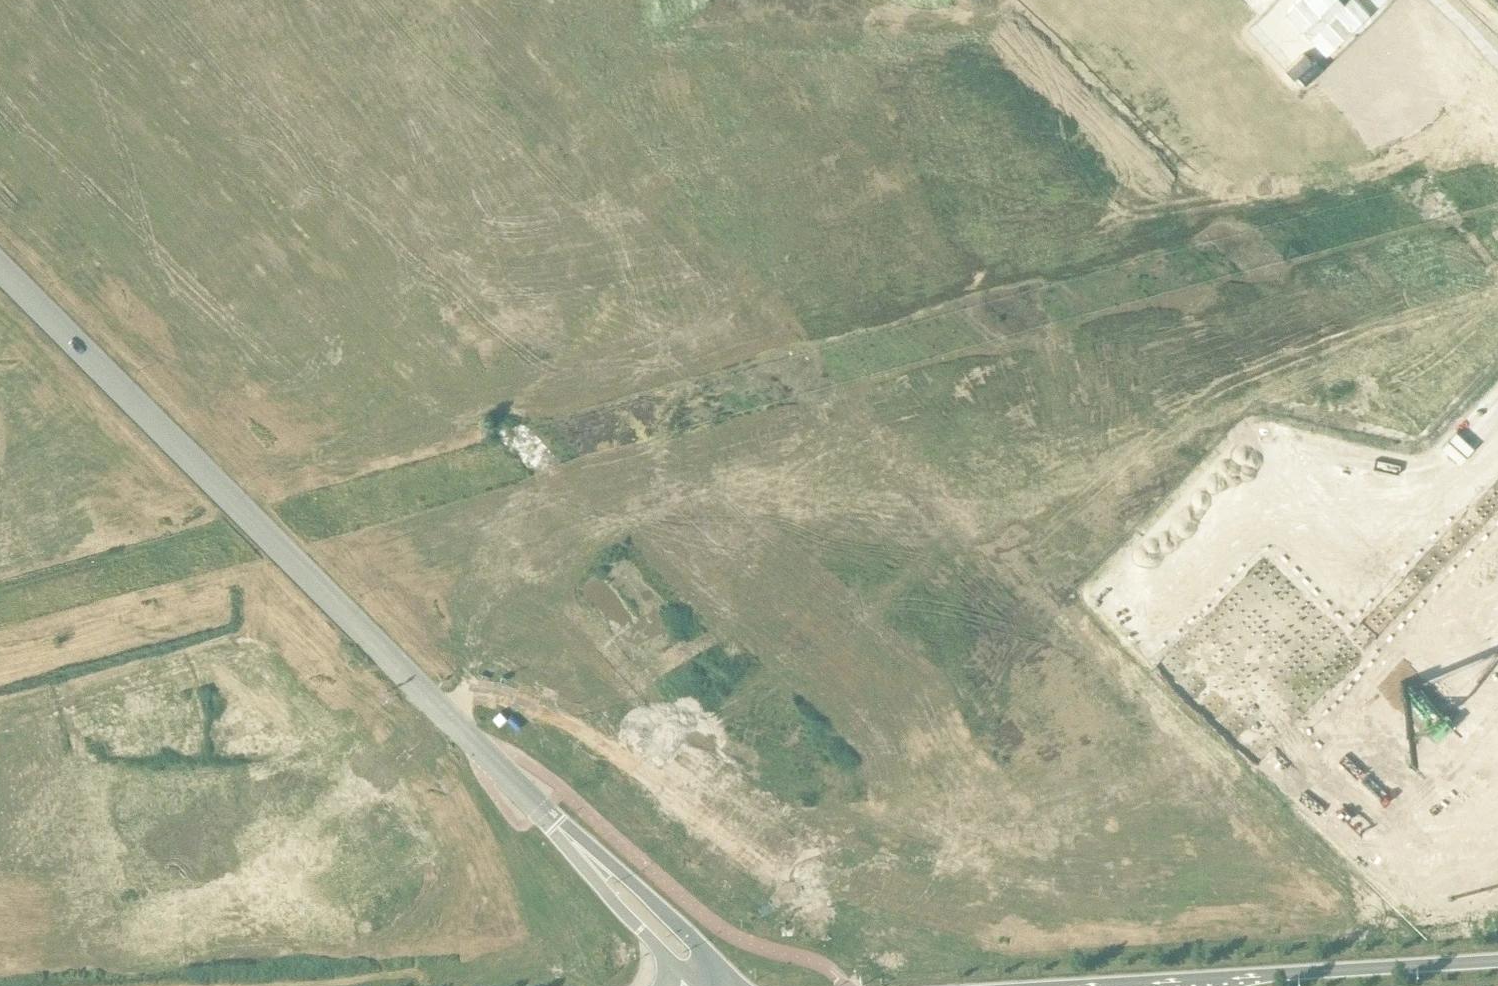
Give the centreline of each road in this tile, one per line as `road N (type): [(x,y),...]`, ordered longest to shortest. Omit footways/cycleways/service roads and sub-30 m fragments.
road 1 (track): [(0,717),(234,655),(254,658),(381,779),(474,686),(504,662),(527,659),(559,676),(741,853),(811,882),(930,912)]
road 2 (unclassified): [(587,855),(0,267)]
road 3 (tertiary): [(1497,961),(1105,985)]
road 4 (unclassified): [(747,985),(624,876),(587,855)]
road 5 (unclassified): [(587,855),(605,890),(668,960)]

